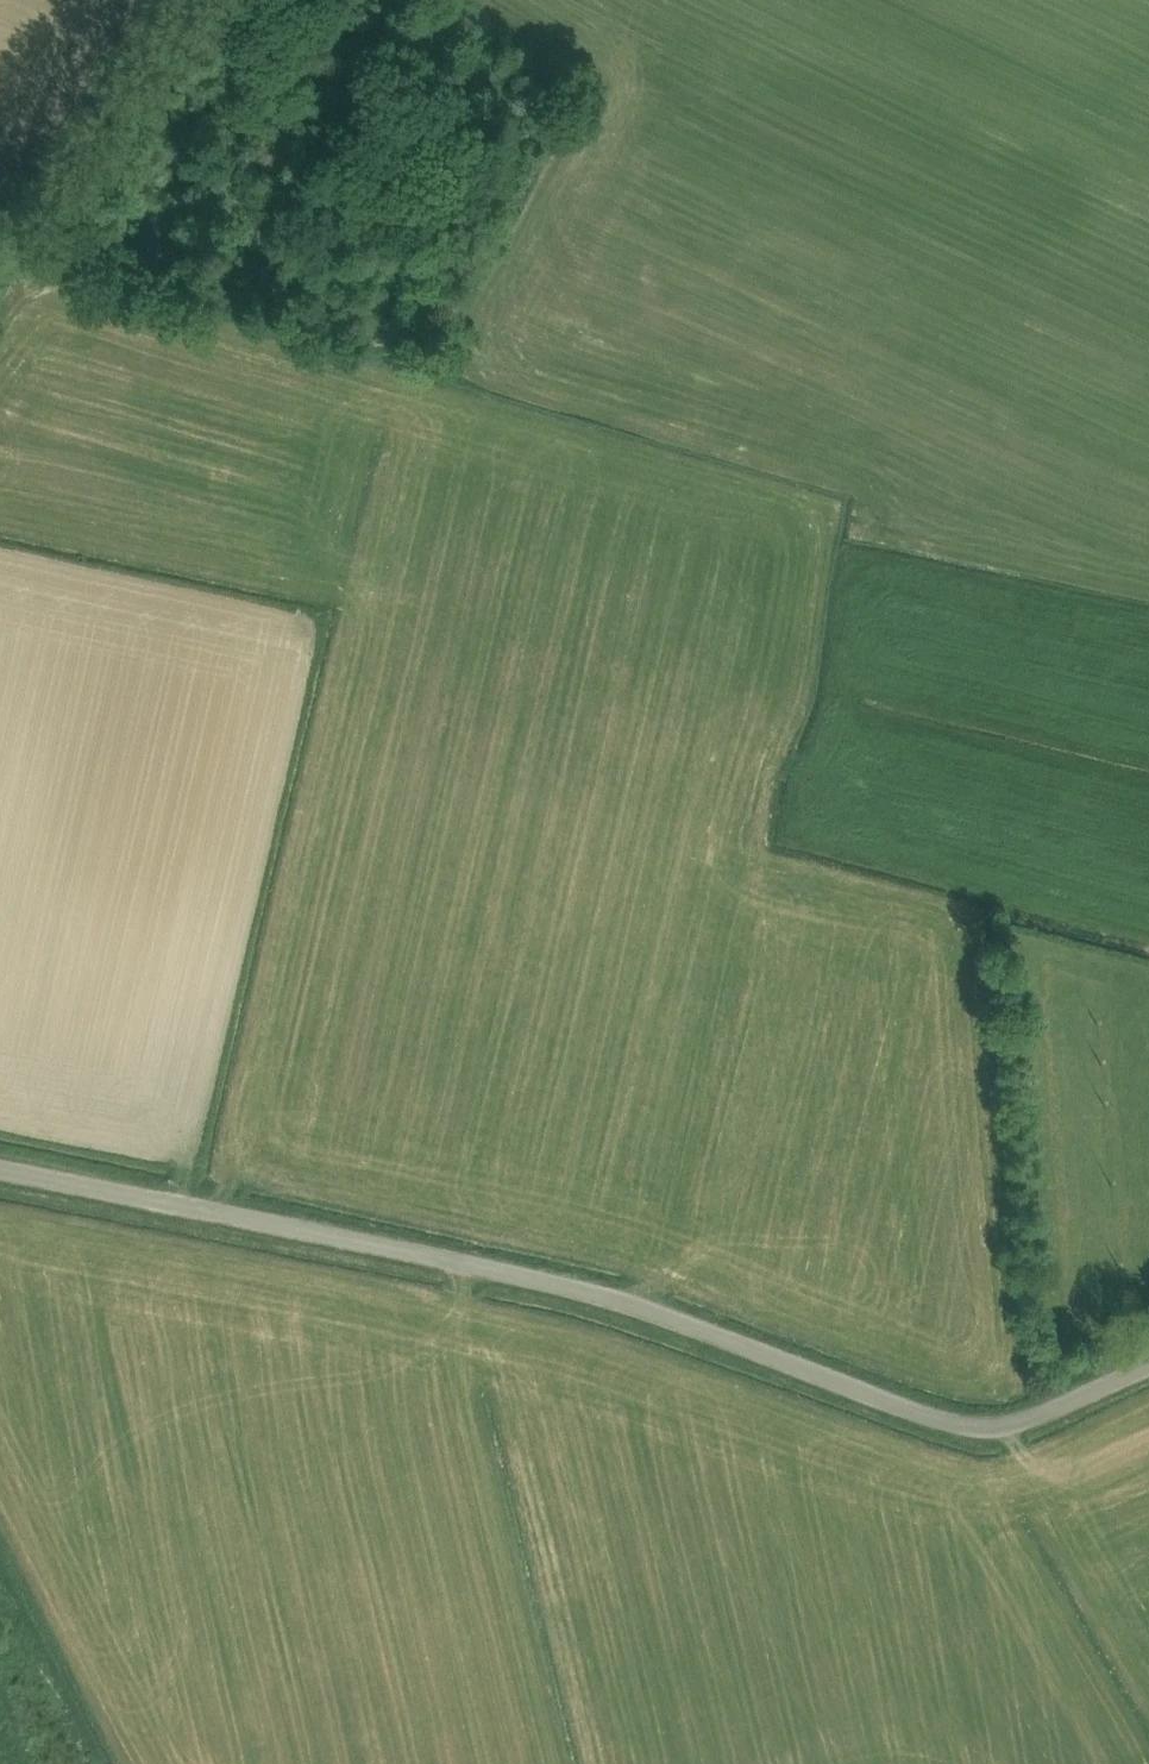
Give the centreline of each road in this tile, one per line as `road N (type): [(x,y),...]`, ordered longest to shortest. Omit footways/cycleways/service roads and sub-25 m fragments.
road 1 (unclassified): [(0,1174),(614,1296),(962,1426),(1024,1419),(1148,1364)]
road 2 (track): [(0,264),(181,0)]

